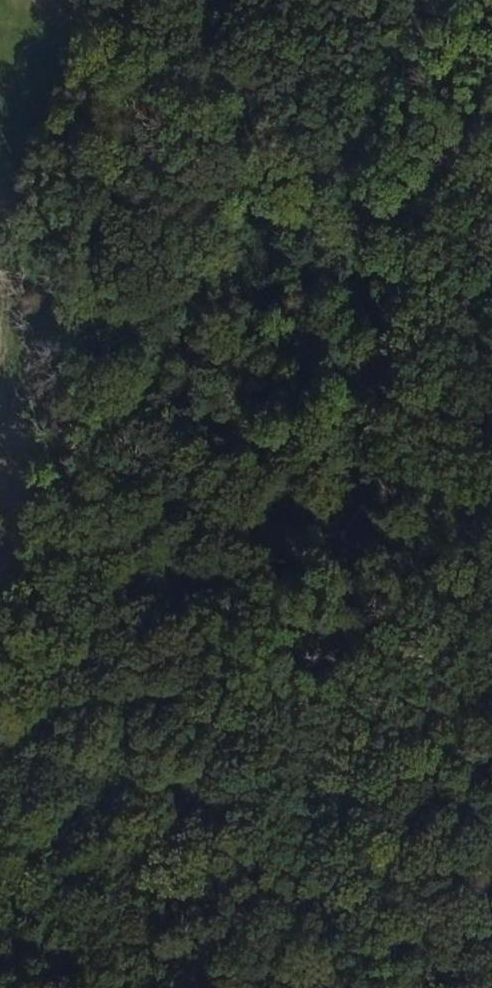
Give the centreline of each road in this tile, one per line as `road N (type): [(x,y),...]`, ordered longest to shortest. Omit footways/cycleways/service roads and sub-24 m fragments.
road 1 (track): [(155,0),(230,169),(269,567),(259,987)]
road 2 (unclassified): [(310,987),(473,184),(491,155)]

